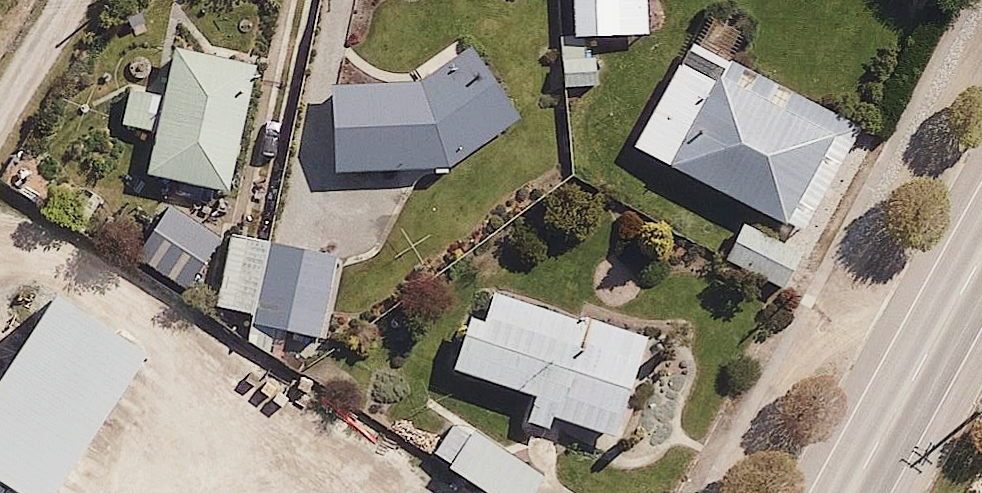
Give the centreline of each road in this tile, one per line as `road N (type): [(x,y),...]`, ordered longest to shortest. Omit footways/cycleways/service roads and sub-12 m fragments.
road 1 (primary): [(861,492),(981,276)]

